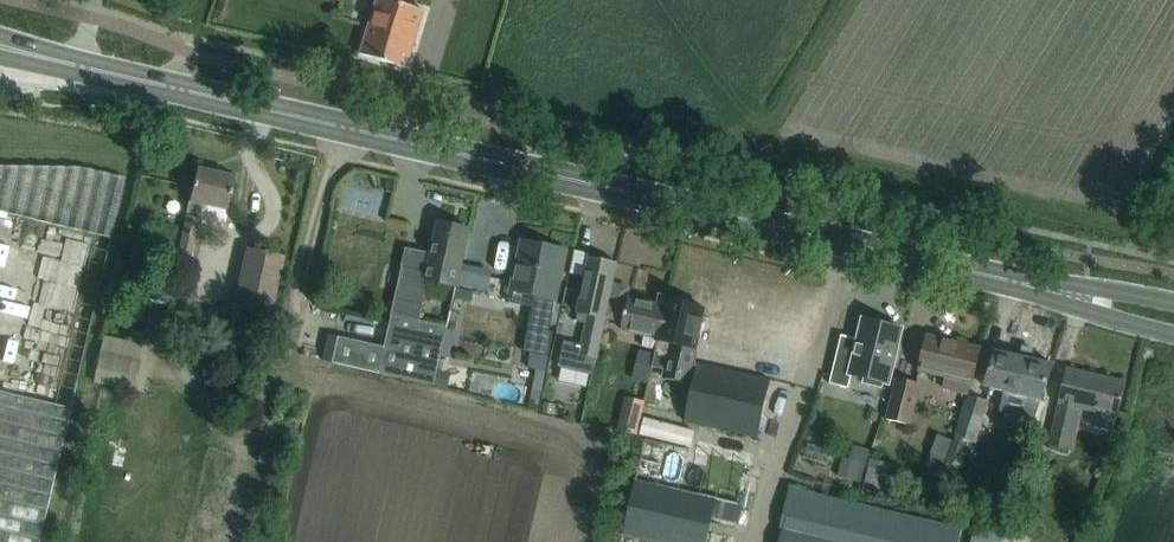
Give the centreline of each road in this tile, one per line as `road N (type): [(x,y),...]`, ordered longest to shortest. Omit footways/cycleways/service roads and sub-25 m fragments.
road 1 (secondary): [(1075,296),(0,46)]

